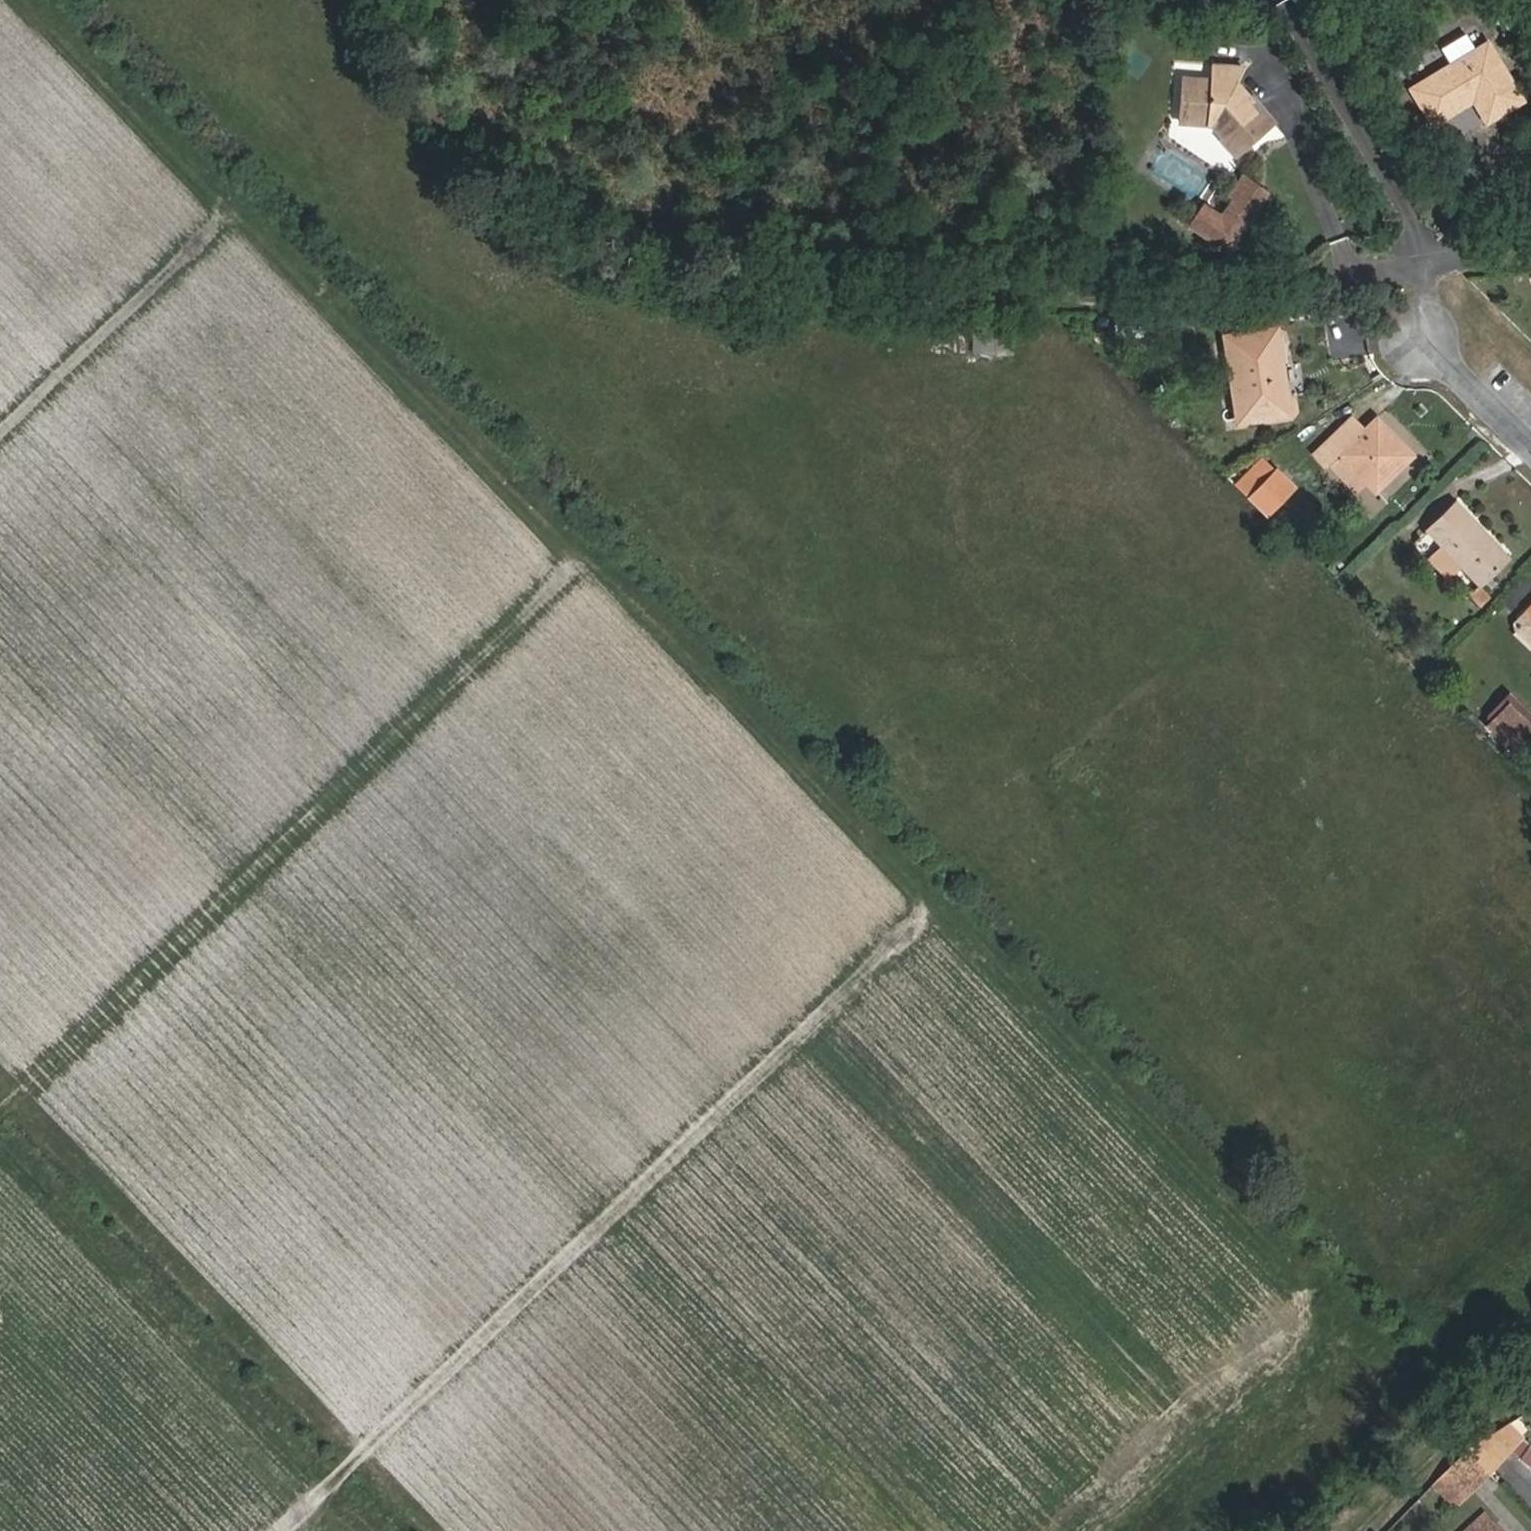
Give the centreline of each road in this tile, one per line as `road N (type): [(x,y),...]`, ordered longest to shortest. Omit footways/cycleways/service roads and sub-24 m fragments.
road 1 (residential): [(1427,328),(1530,434)]

